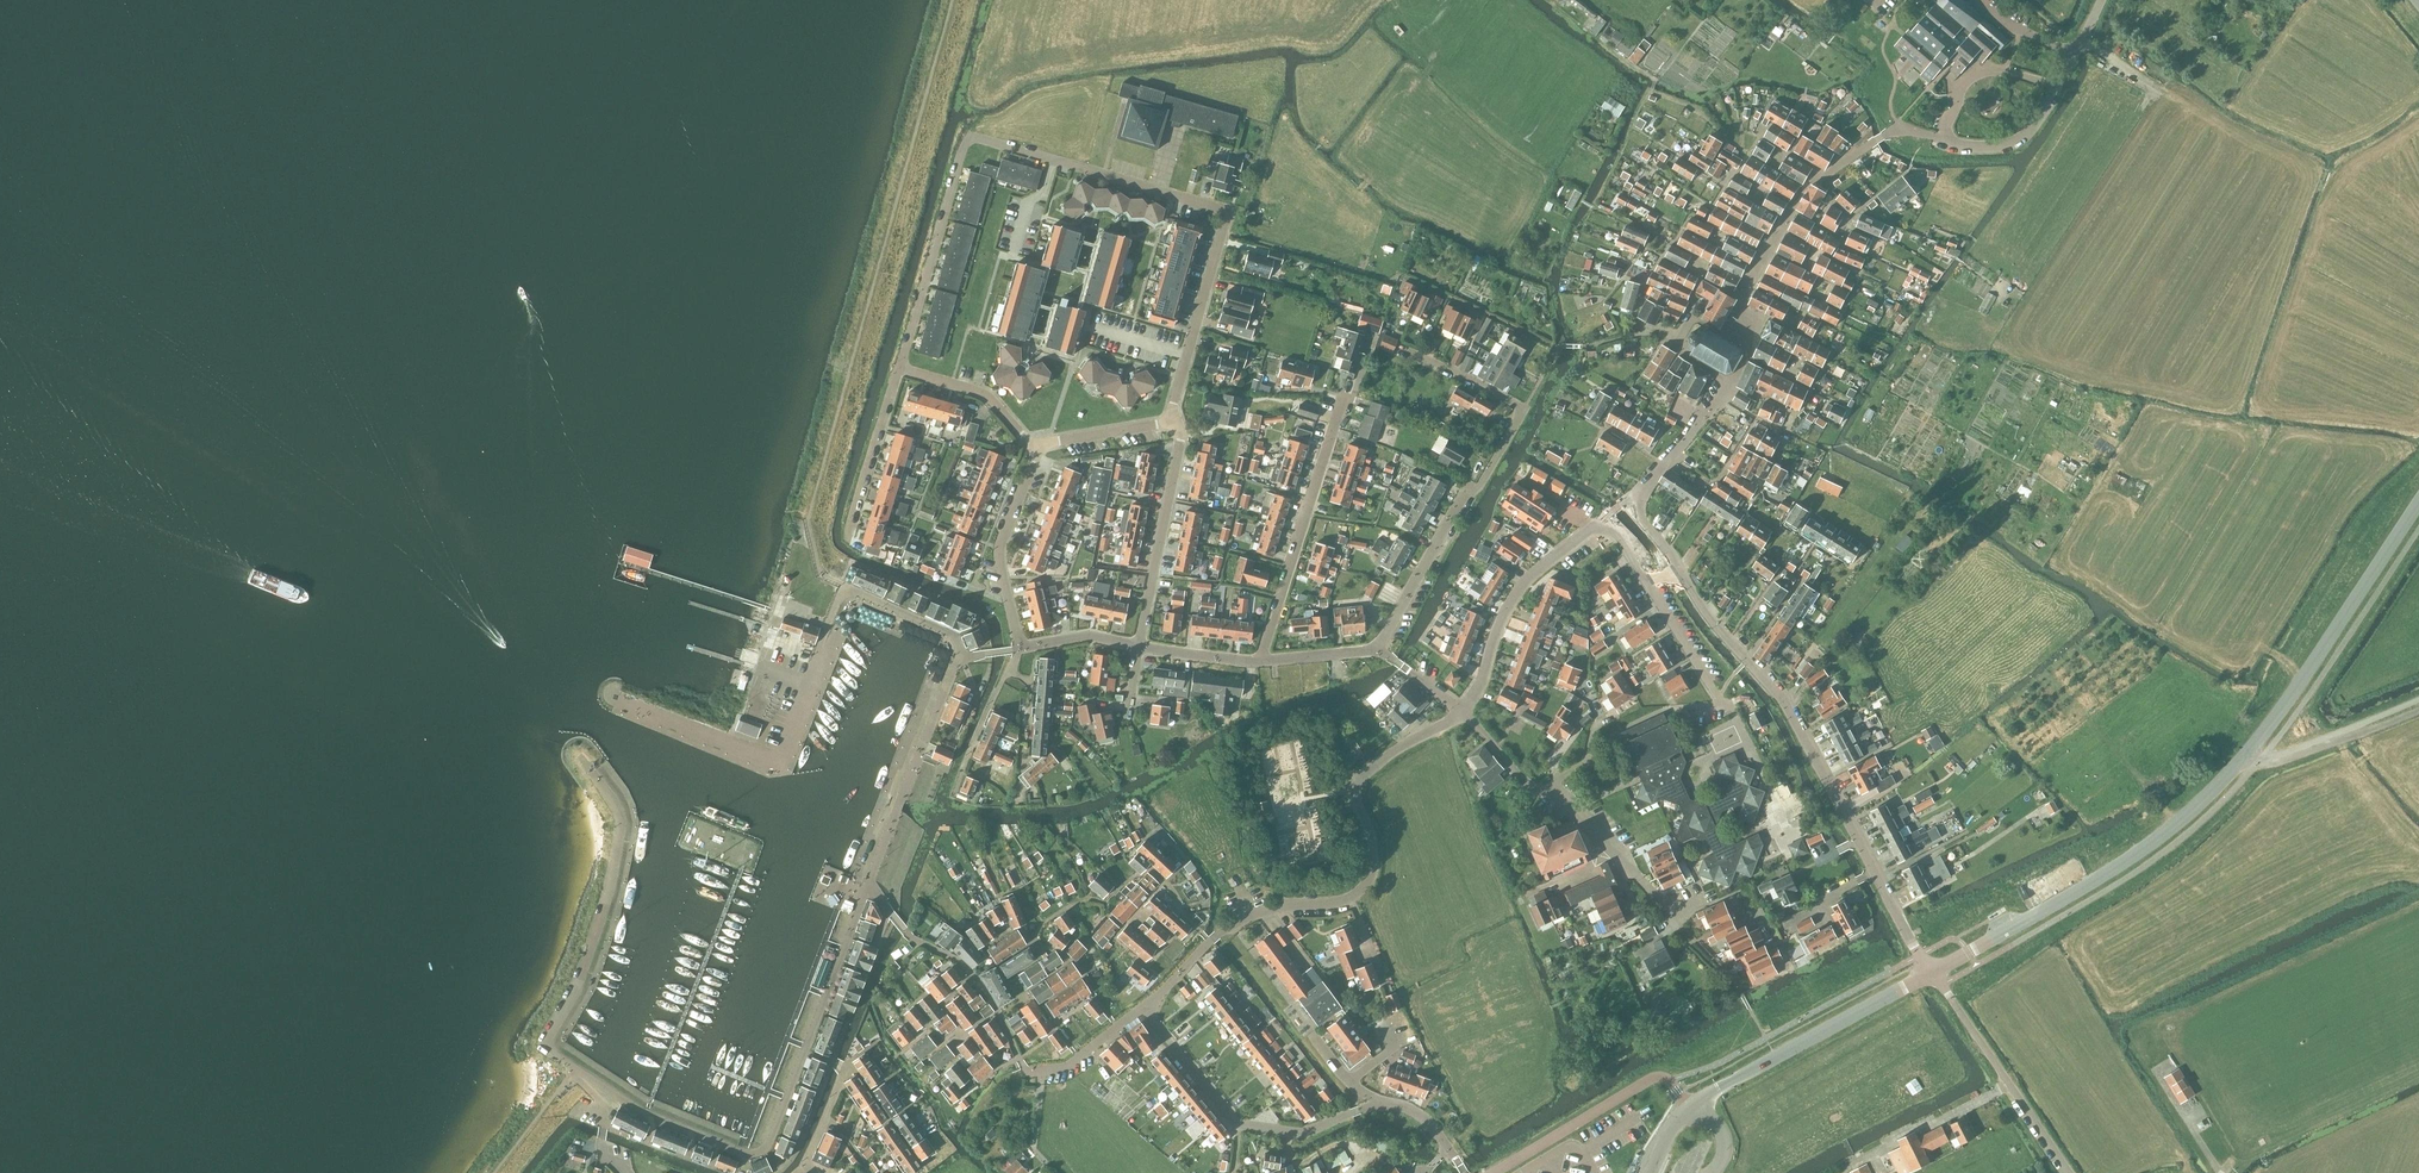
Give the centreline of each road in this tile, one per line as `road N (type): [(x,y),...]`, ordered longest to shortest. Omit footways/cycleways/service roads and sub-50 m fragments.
road 1 (residential): [(1752,352),(1743,300),(1810,185),(1900,129),(1980,149),(2019,142),(2060,91),(2108,0)]
road 2 (residential): [(1935,975),(1783,699),(1709,615),(1645,524),(1637,497)]
road 3 (residential): [(903,369),(969,138),(1230,212)]
road 4 (residential): [(1143,1009),(1244,920),(1281,907),(1344,903),(1365,889),(1376,868),(1357,794),(1364,780),(1467,710)]
road 5 (residential): [(576,1071),(648,1117),(758,1155),(773,1141),(872,884)]
road 6 (residential): [(619,699),(779,760),(847,590),(956,638),(962,655)]
road 7 (unclassified): [(1935,975),(2171,834),(2252,756)]
road 8 (residential): [(576,1071),(549,1049),(549,1038),(603,918),(625,814),(589,767)]
road 9 (residential): [(1702,906),(1677,918),(1624,851),(1576,806),(1523,780),(1467,710)]
road 10 (unclassified): [(2252,756),(2418,508)]
road 11 (residential): [(1068,1067),(1030,1073),(980,979),(915,941),(872,884)]
road 12 (residential): [(1381,652),(1527,409)]
road 13 (residential): [(1262,664),(1347,395)]
road 14 (unclassified): [(1695,1106),(1935,975)]
road 15 (residential): [(872,884),(962,655)]
road 16 (residential): [(1467,710),(1513,603),(1605,521)]
road 17 (unclassified): [(2068,1172),(1935,975)]
road 18 (residential): [(1734,714),(1605,521)]
road 19 (unclassified): [(1499,1172),(1655,1079),(1695,1106)]
road 20 (residential): [(1142,647),(1183,442),(1175,425)]
road 21 (residential): [(1175,425),(1230,212)]
road 22 (residential): [(1021,650),(1003,555),(1039,447)]
road 23 (residential): [(852,536),(903,369)]
road 24 (track): [(2418,714),(2276,764),(2262,761)]
road 25 (residential): [(1752,352),(1700,321),(1677,344),(1733,384)]
road 26 (residential): [(1039,447),(979,392),(903,369)]
road 27 (residential): [(1243,1126),(1143,1009)]
road 28 (residential): [(1637,497),(1733,384)]
road 29 (residential): [(1243,1126),(1310,1132),(1384,1105)]
road 30 (residential): [(1039,447),(1175,425)]
road 31 (residential): [(1142,647),(1093,636),(1021,650)]
road 32 (residential): [(1262,664),(1142,647)]
road 33 (residential): [(1381,652),(1262,664)]

